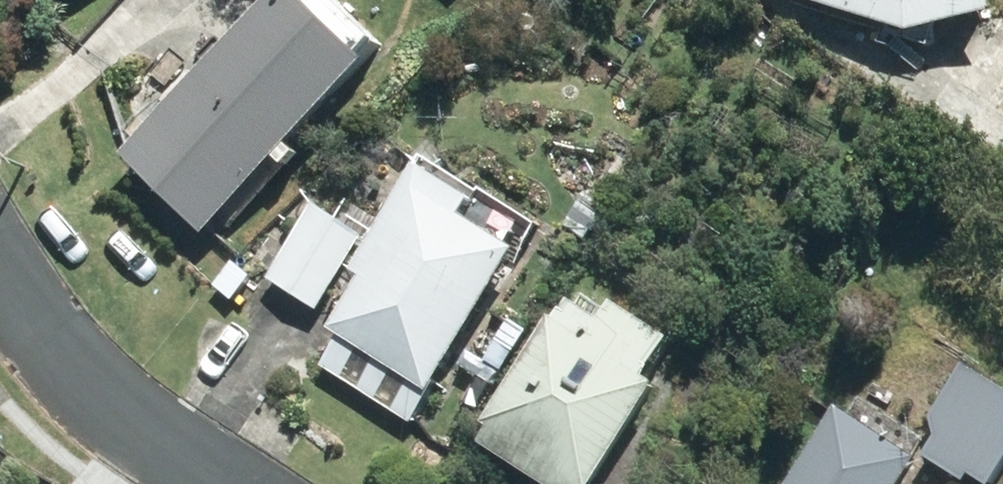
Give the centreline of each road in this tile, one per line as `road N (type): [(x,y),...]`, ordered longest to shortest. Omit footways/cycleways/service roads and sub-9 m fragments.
road 1 (residential): [(0,279),(72,368),(224,483)]

